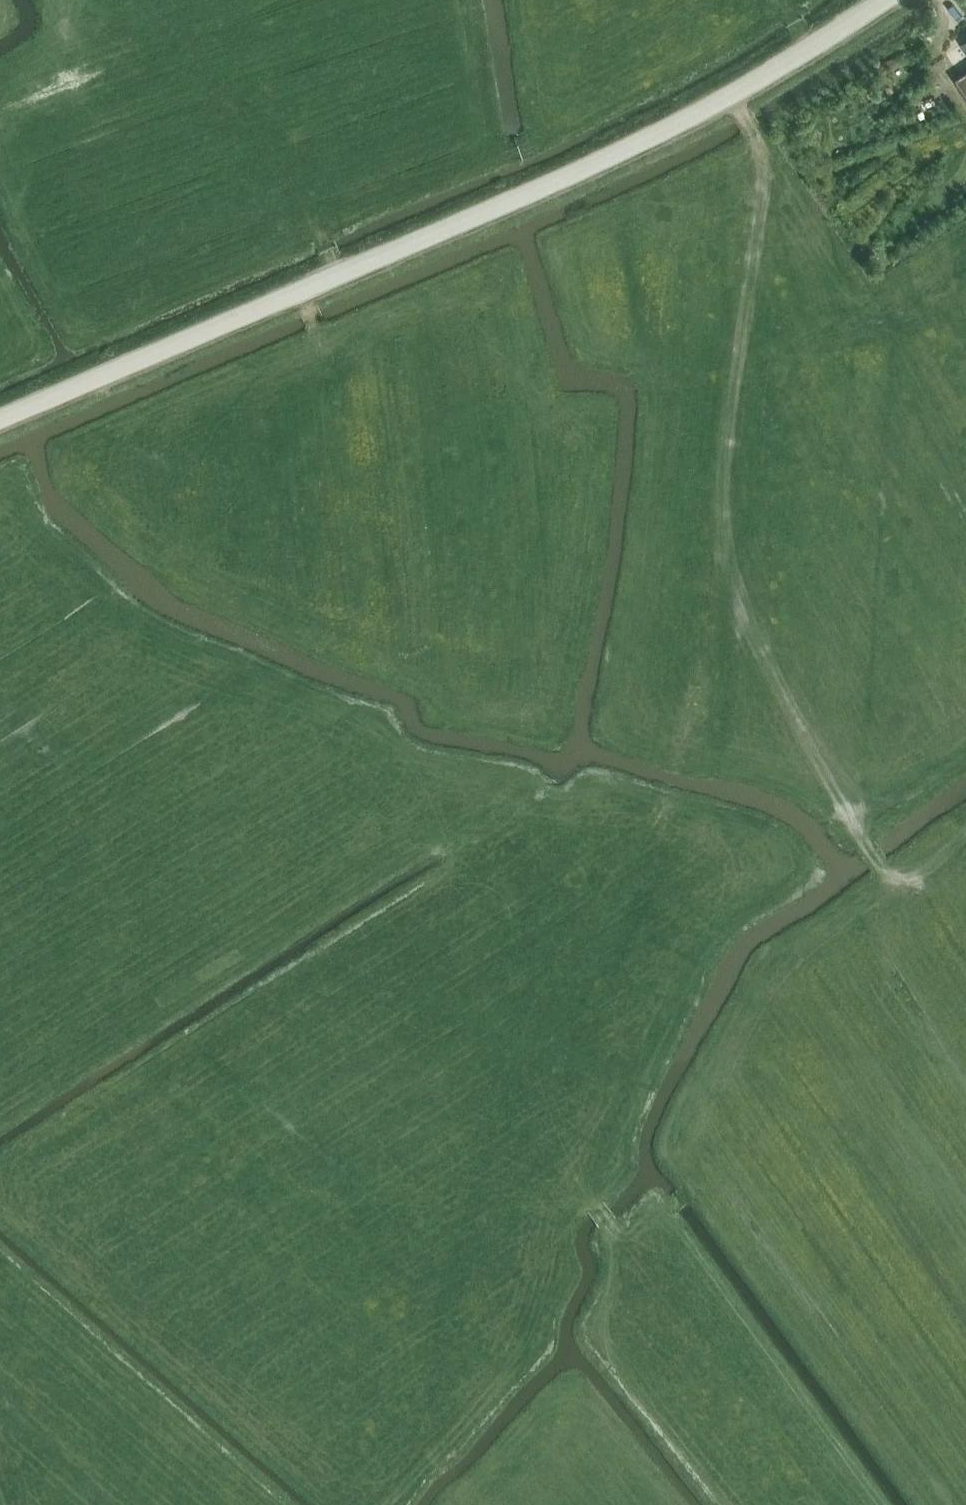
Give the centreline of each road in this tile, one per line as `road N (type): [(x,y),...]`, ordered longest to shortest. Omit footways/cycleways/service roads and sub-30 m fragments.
road 1 (tertiary): [(0,418),(621,150),(883,0)]
road 2 (track): [(889,876),(726,584),(757,253),(755,141),(730,94)]

